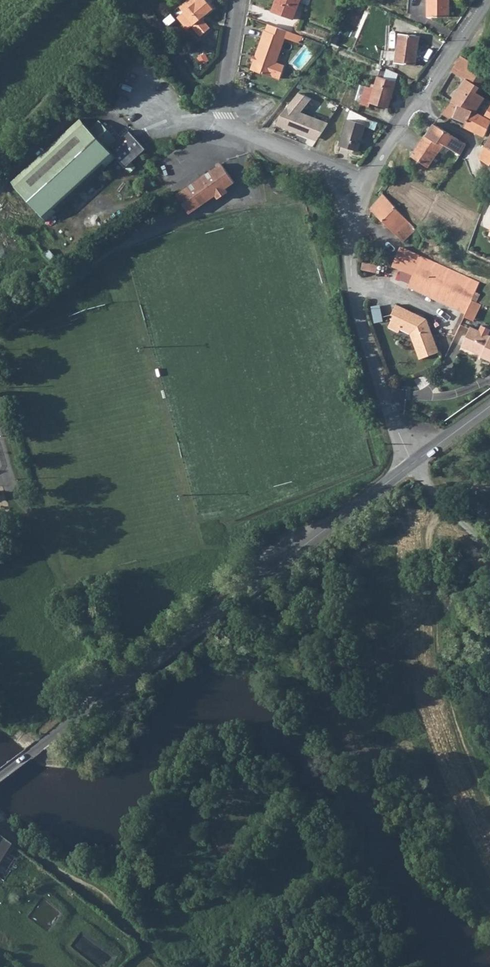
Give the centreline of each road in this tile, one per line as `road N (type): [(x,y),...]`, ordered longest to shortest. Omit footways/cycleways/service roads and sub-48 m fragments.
road 1 (tertiary): [(412,464),(0,771)]
road 2 (residential): [(412,464),(365,339),(351,272),(366,183)]
road 3 (residential): [(239,0),(227,116),(366,183)]
road 4 (residential): [(366,183),(488,0)]
road 5 (track): [(0,831),(53,868),(96,887),(160,964)]
road 6 (track): [(139,0),(196,89),(227,116)]

